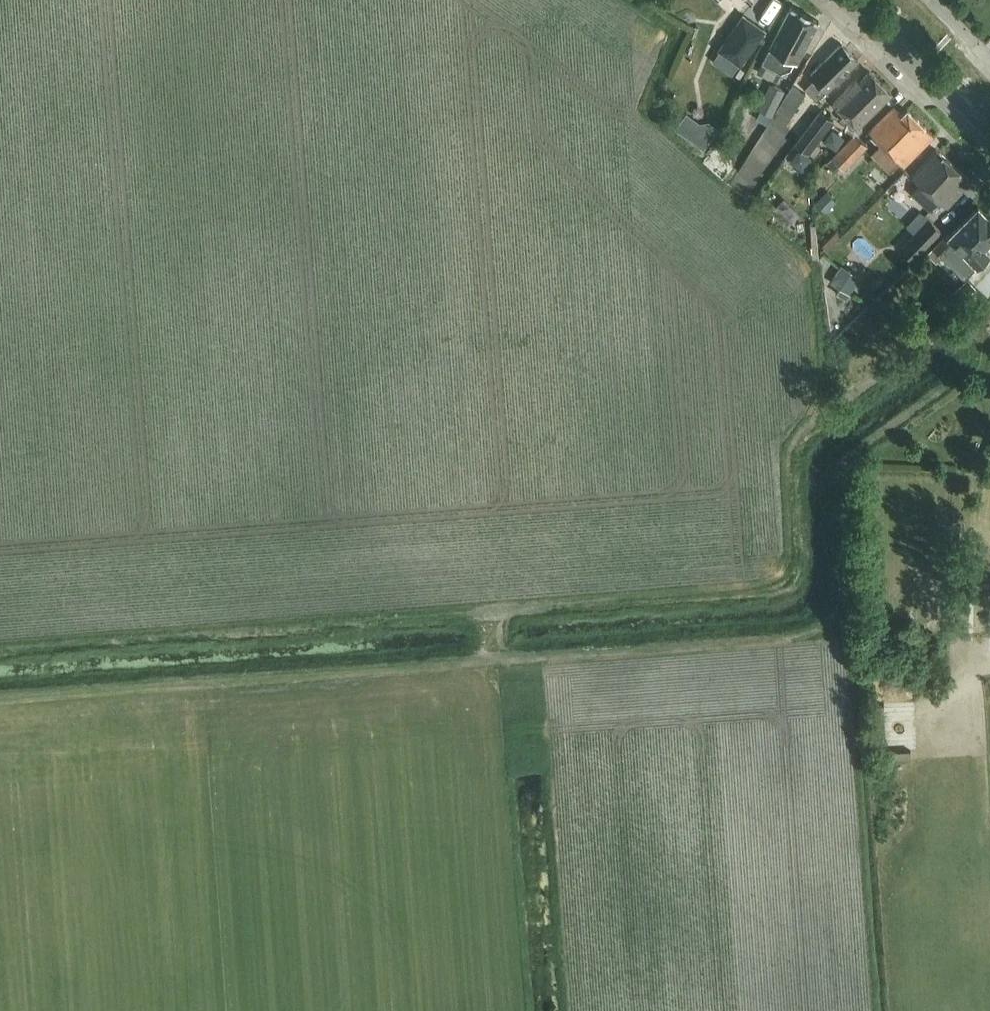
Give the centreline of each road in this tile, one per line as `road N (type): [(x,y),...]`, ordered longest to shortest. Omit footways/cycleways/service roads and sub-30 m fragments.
road 1 (tertiary): [(989,143),(847,0)]

